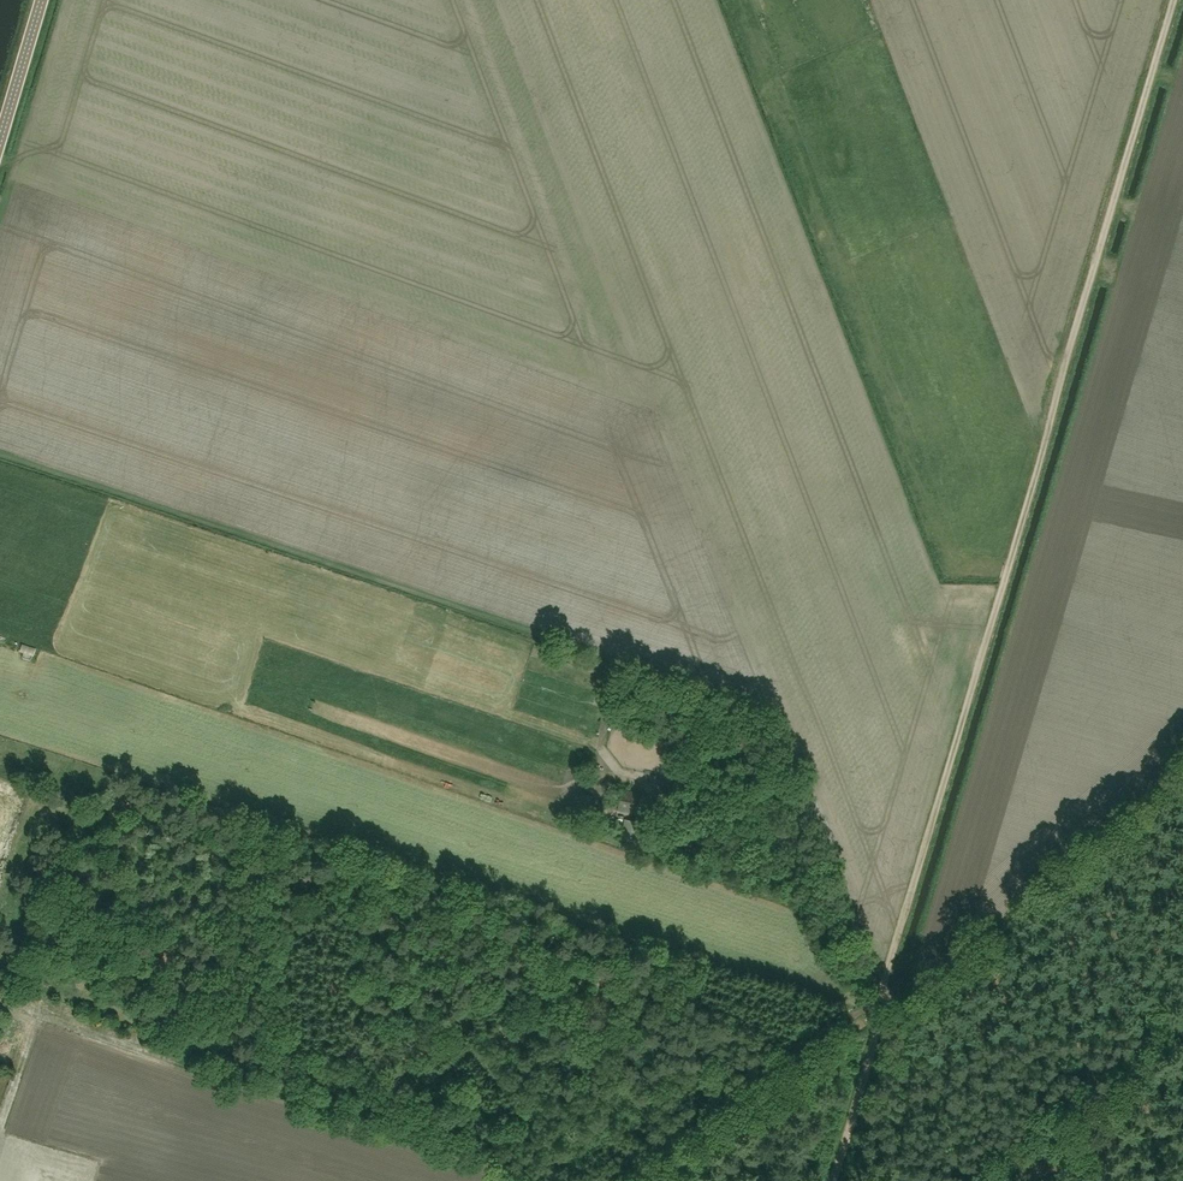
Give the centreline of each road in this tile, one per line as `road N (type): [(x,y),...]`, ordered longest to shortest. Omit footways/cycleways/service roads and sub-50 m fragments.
road 1 (track): [(830,1180),(1176,0)]
road 2 (tertiary): [(0,148),(44,0)]

